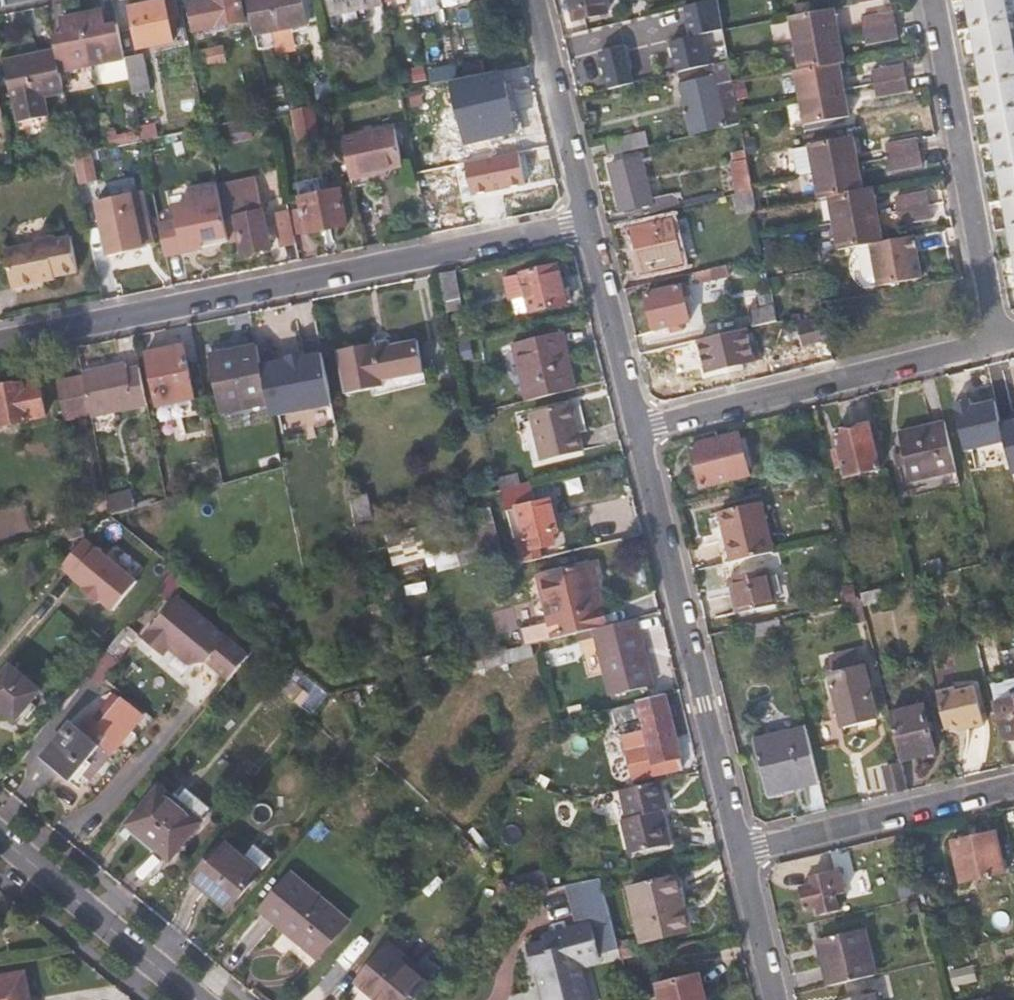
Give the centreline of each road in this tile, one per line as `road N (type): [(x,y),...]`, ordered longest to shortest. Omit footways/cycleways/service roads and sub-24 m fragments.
road 1 (residential): [(589,220),(0,344)]
road 2 (residential): [(639,429),(742,852)]
road 3 (residential): [(998,342),(639,429)]
road 4 (residential): [(998,342),(937,0)]
road 5 (residential): [(742,852),(1013,785)]
road 6 (tertiary): [(0,831),(202,999)]
road 7 (residential): [(535,0),(589,220)]
road 8 (residential): [(589,220),(639,429)]
road 9 (residential): [(742,852),(777,999)]

